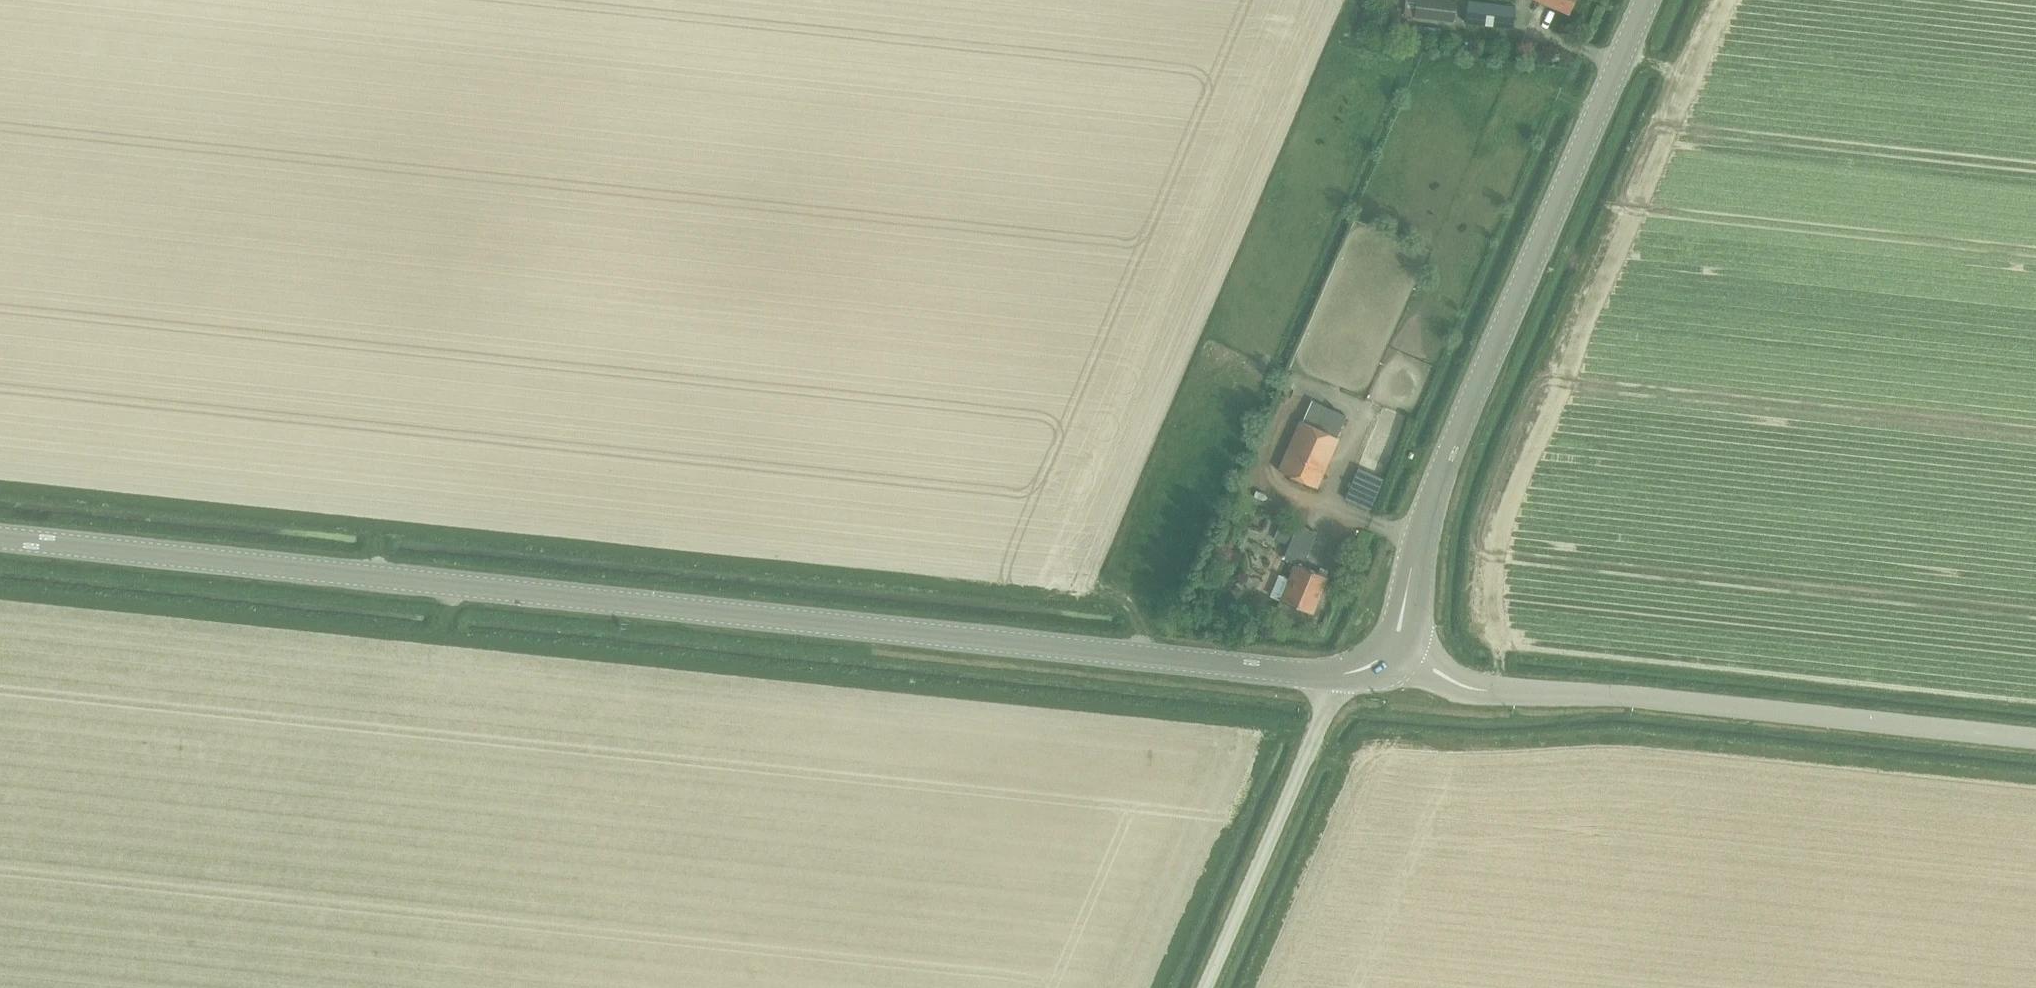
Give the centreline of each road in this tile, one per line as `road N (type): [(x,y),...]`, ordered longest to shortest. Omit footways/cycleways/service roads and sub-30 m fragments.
road 1 (tertiary): [(1337,675),(0,537)]
road 2 (tertiary): [(1390,649),(1430,497),(1647,0)]
road 3 (tertiary): [(2035,739),(1642,698),(1485,690),(1390,649)]
road 4 (unclassified): [(1204,987),(1337,675)]

